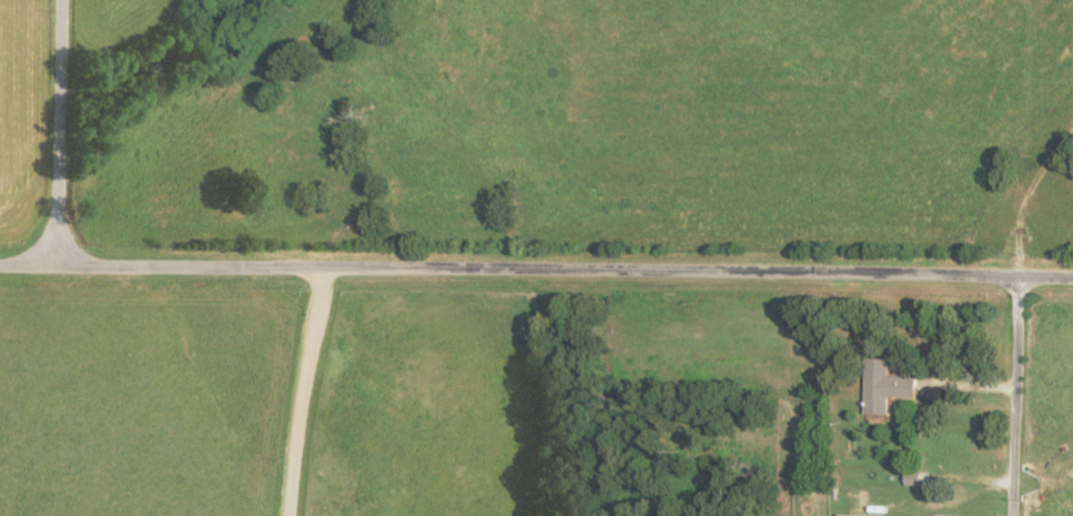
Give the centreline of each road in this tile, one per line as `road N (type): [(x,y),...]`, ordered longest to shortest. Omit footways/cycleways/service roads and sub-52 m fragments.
road 1 (residential): [(1072,279),(0,266)]
road 2 (residential): [(1011,515),(1021,229),(1031,188),(1072,135)]
road 3 (residential): [(58,266),(65,0)]

